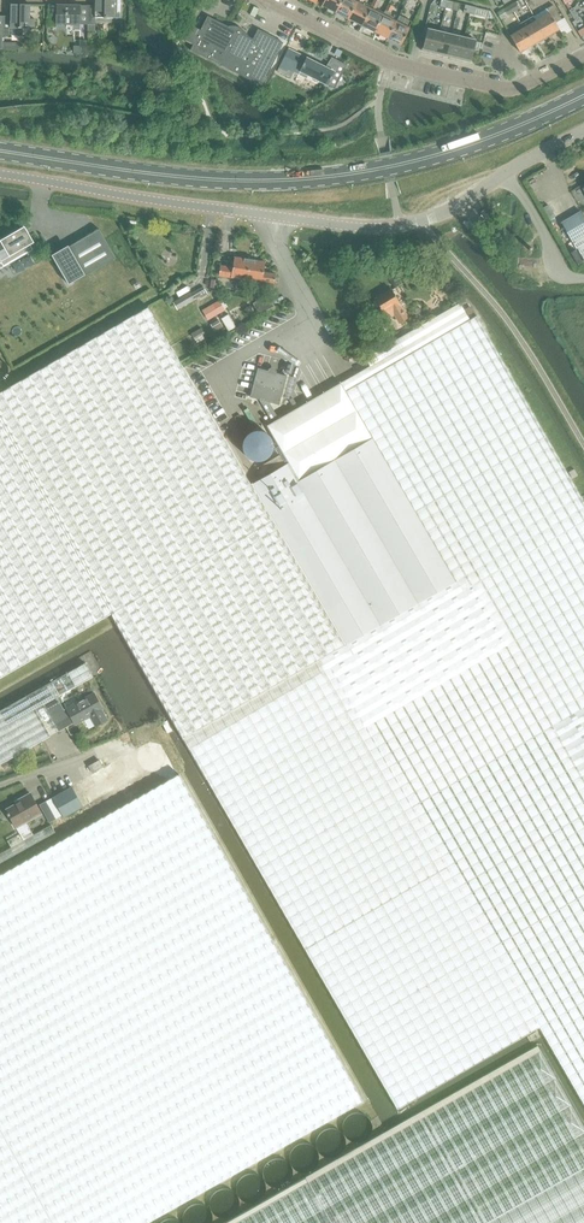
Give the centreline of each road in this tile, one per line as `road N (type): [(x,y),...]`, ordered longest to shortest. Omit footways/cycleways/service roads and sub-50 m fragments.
road 1 (unclassified): [(0,174),(376,227),(461,203),(583,131)]
road 2 (primary): [(0,150),(222,179),(345,173),(467,145),(580,97)]
road 3 (residential): [(388,63),(510,89),(583,58)]
road 4 (residential): [(388,63),(260,0)]

